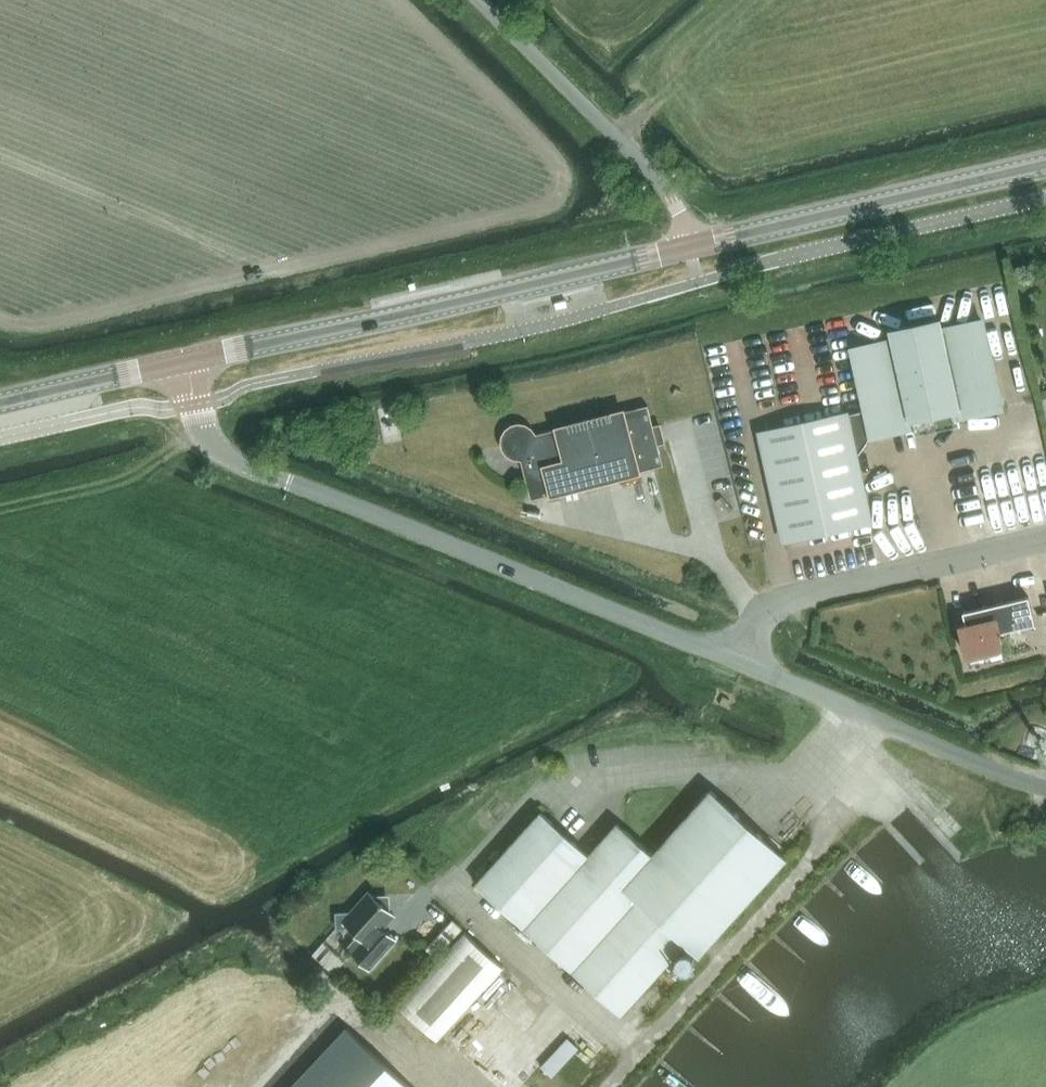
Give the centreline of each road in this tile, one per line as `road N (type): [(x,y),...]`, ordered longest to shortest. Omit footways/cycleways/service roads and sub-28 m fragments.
road 1 (unclassified): [(742,663),(234,460),(208,436),(187,360)]
road 2 (secondary): [(187,360),(691,247)]
road 3 (secondary): [(691,247),(1045,166)]
road 4 (unclassified): [(742,663),(770,605),(1045,538)]
road 5 (unclassified): [(691,247),(665,187),(479,0)]
road 6 (unclassified): [(1045,788),(742,663)]
road 7 (secondary): [(0,403),(187,360)]

